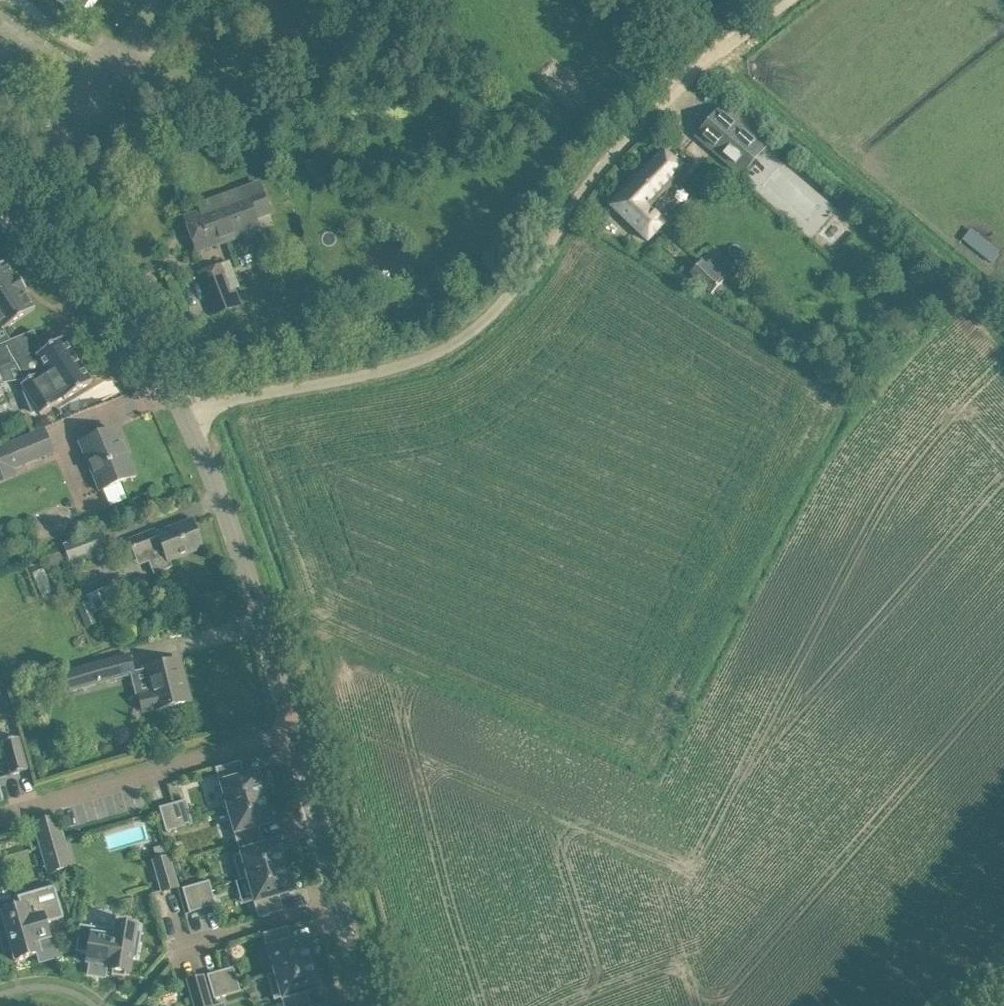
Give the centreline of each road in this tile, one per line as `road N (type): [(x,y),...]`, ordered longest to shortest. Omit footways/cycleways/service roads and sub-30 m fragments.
road 1 (unclassified): [(185,407),(390,369),(460,337),(518,282),(635,133),(783,0)]
road 2 (unclassified): [(295,738),(243,554),(185,407)]
road 3 (residential): [(295,738),(0,821)]
road 4 (unclassified): [(370,1005),(295,738)]
road 5 (unclassified): [(185,407),(96,269),(47,215)]

